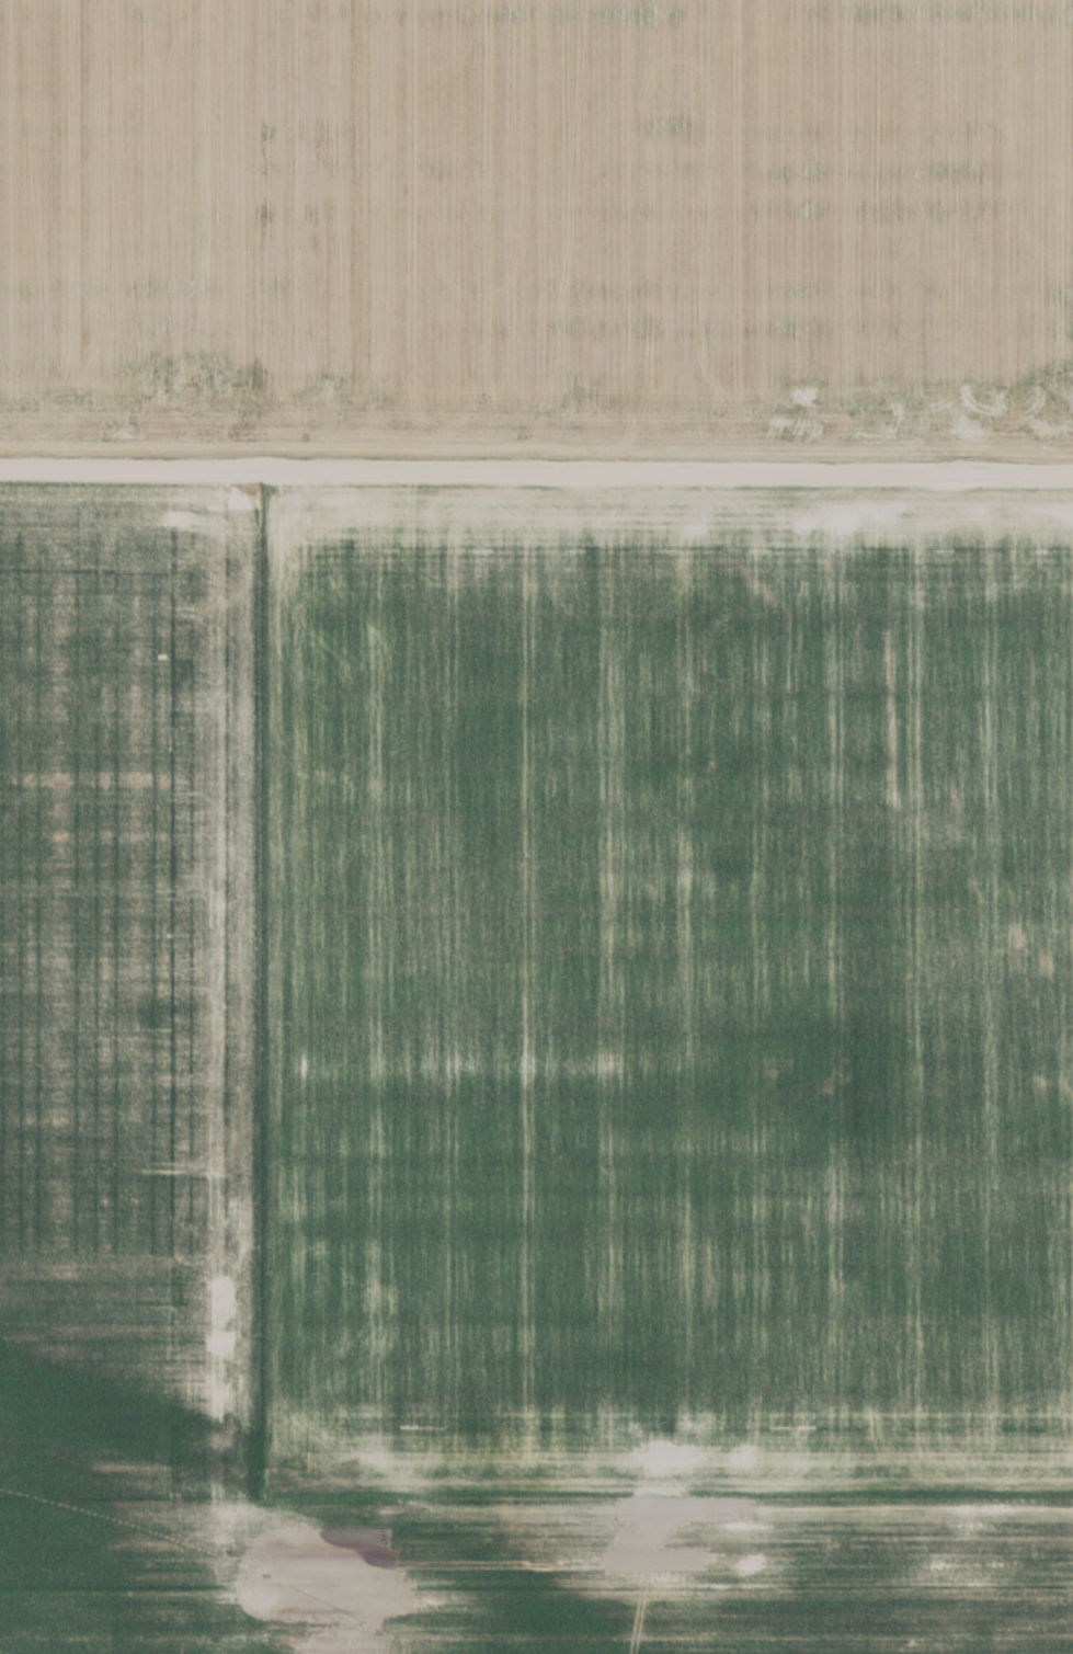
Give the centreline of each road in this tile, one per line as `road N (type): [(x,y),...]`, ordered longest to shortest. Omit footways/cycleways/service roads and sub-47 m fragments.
road 1 (residential): [(0,468),(1072,473)]

